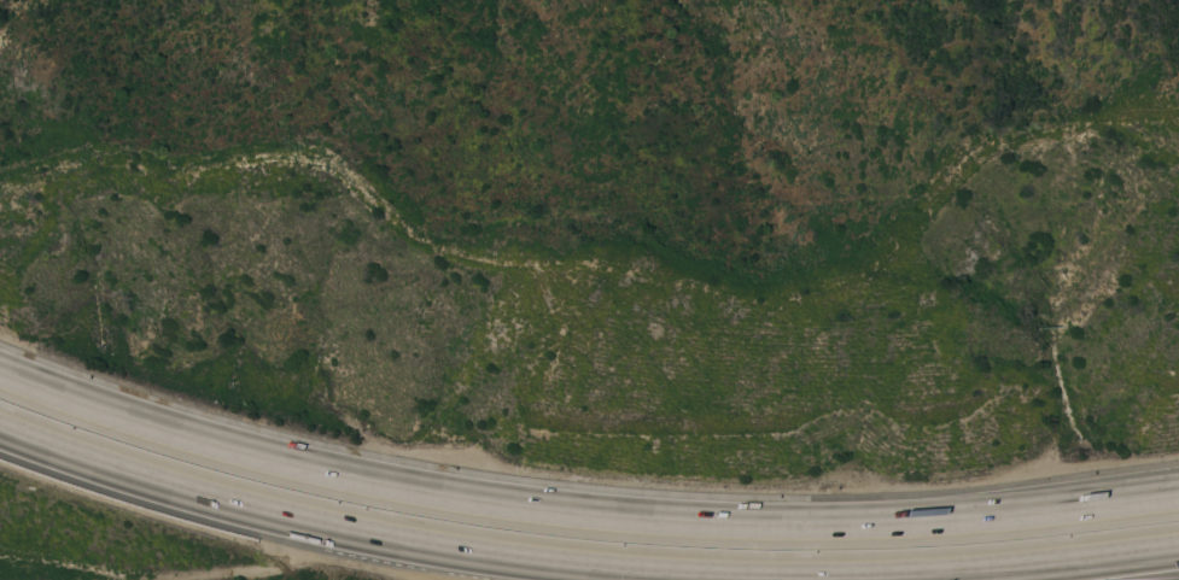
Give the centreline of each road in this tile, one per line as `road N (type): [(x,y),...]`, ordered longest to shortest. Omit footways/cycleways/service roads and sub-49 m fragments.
road 1 (motorway): [(1178,495),(1032,512),(811,522),(525,505),(251,452),(0,369)]
road 2 (motorway): [(0,431),(171,490),(379,540),(529,564),(745,579)]
road 3 (motorway): [(847,579),(1178,555)]

